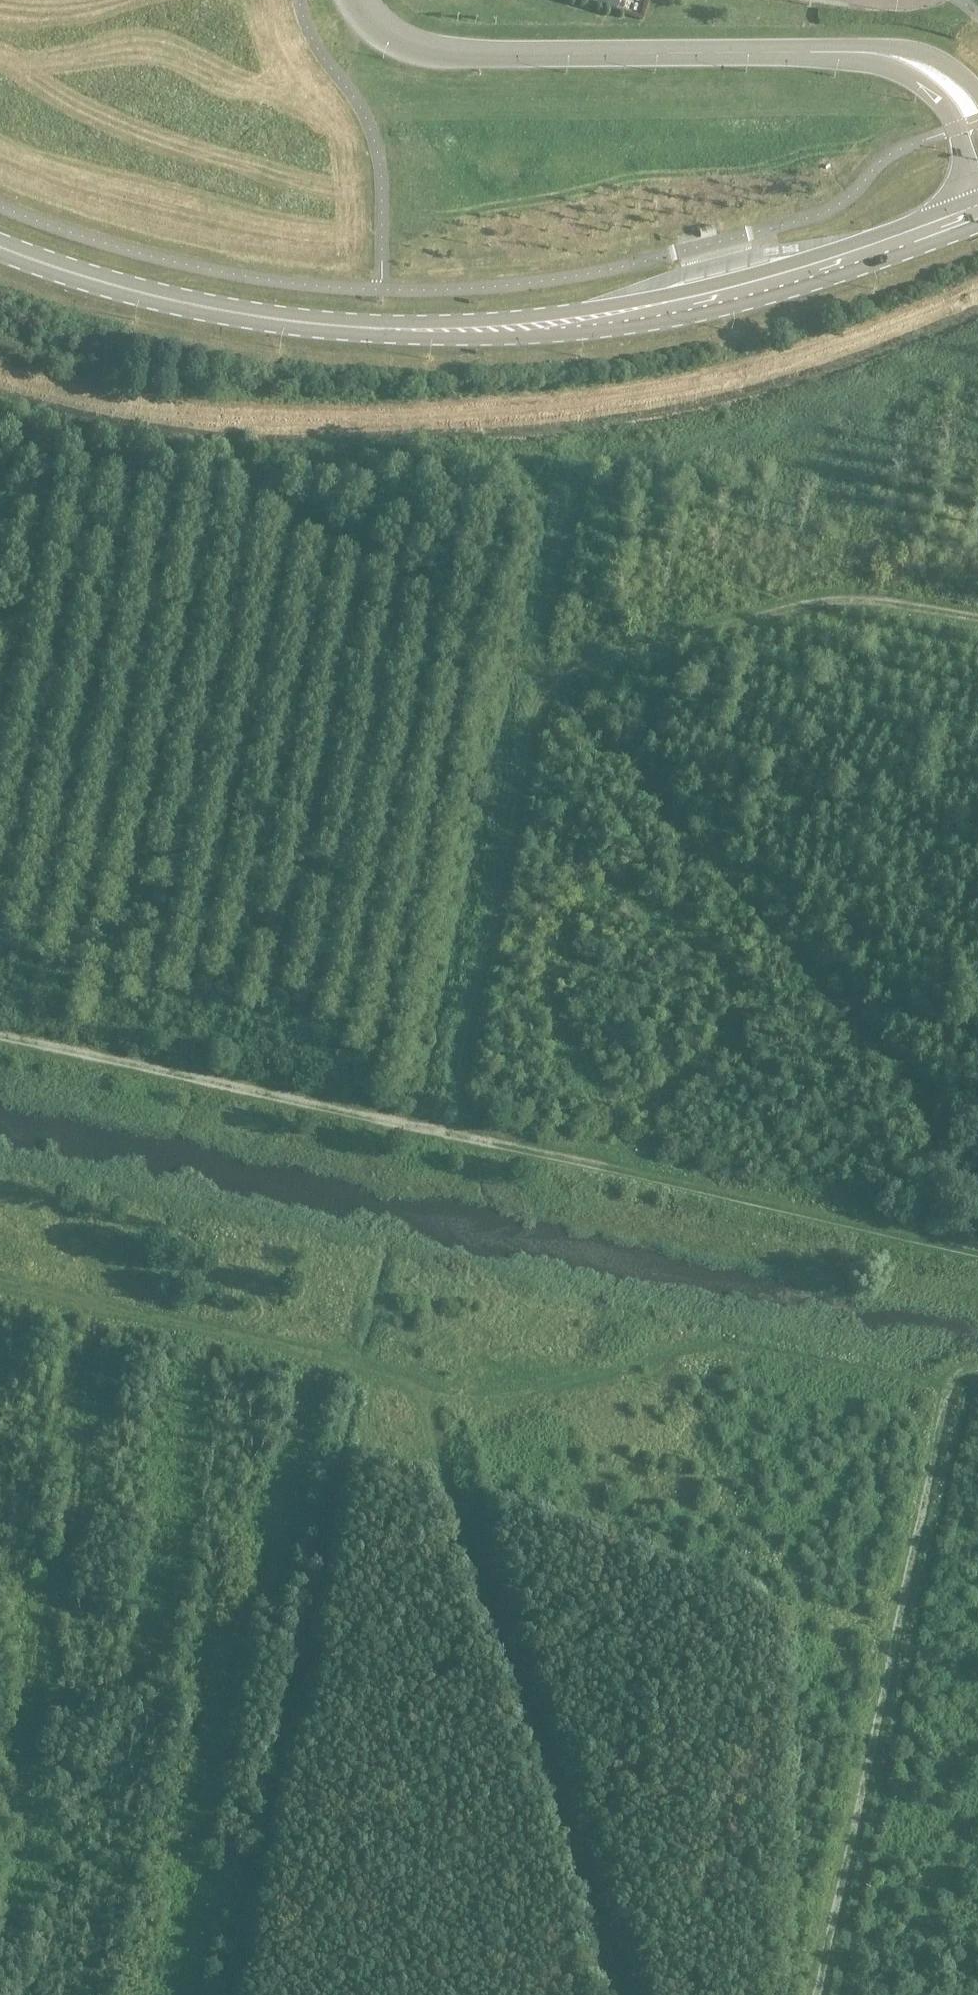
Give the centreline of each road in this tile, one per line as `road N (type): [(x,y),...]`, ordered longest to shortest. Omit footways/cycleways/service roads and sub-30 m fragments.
road 1 (primary): [(977,214),(697,303),(496,330),(348,327),(242,315),(131,291),(0,247)]
road 2 (track): [(0,1036),(977,1253)]
road 3 (track): [(977,618),(876,601),(810,604),(603,660),(554,687),(533,729),(447,1133)]
road 4 (tertiary): [(977,131),(948,84),(892,57),(444,54),(387,34),(357,0)]
road 5 (track): [(817,1994),(945,1401),(953,1378),(977,1367)]

